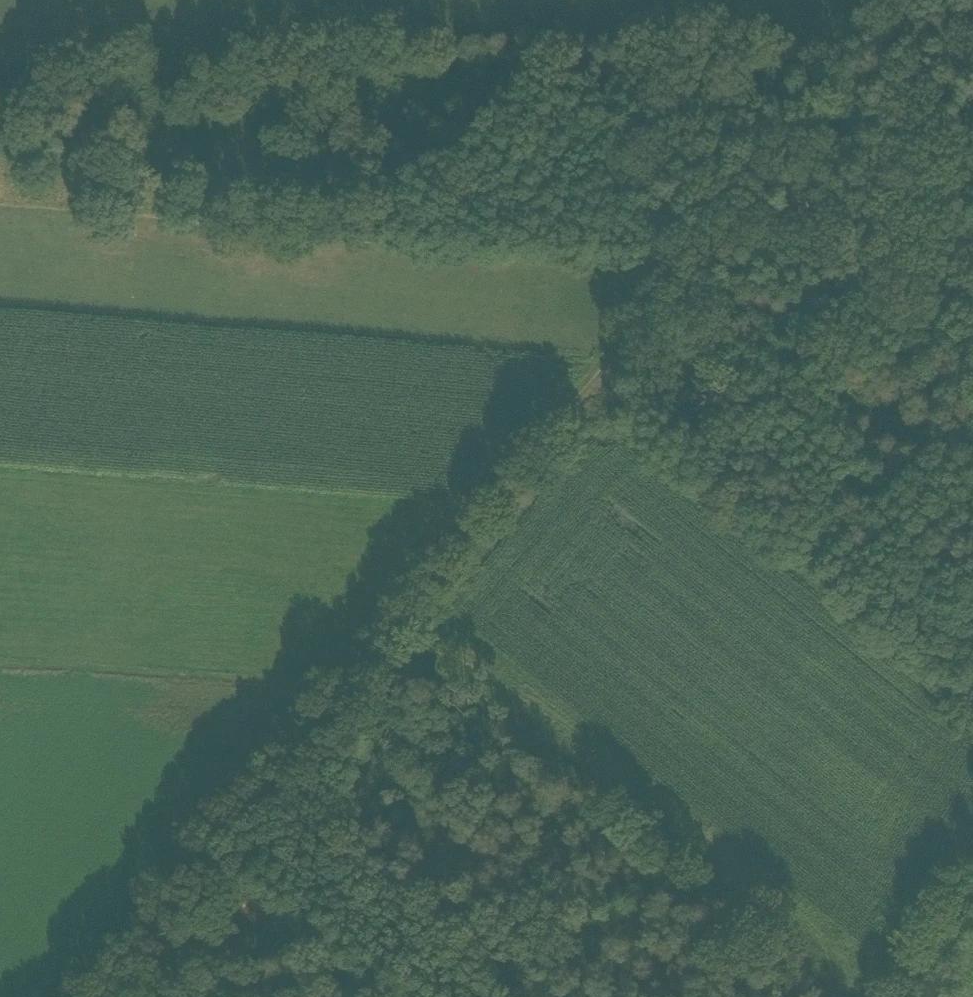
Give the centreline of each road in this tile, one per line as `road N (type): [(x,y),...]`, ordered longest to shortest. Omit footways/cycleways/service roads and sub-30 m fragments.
road 1 (track): [(76,996),(908,0)]

